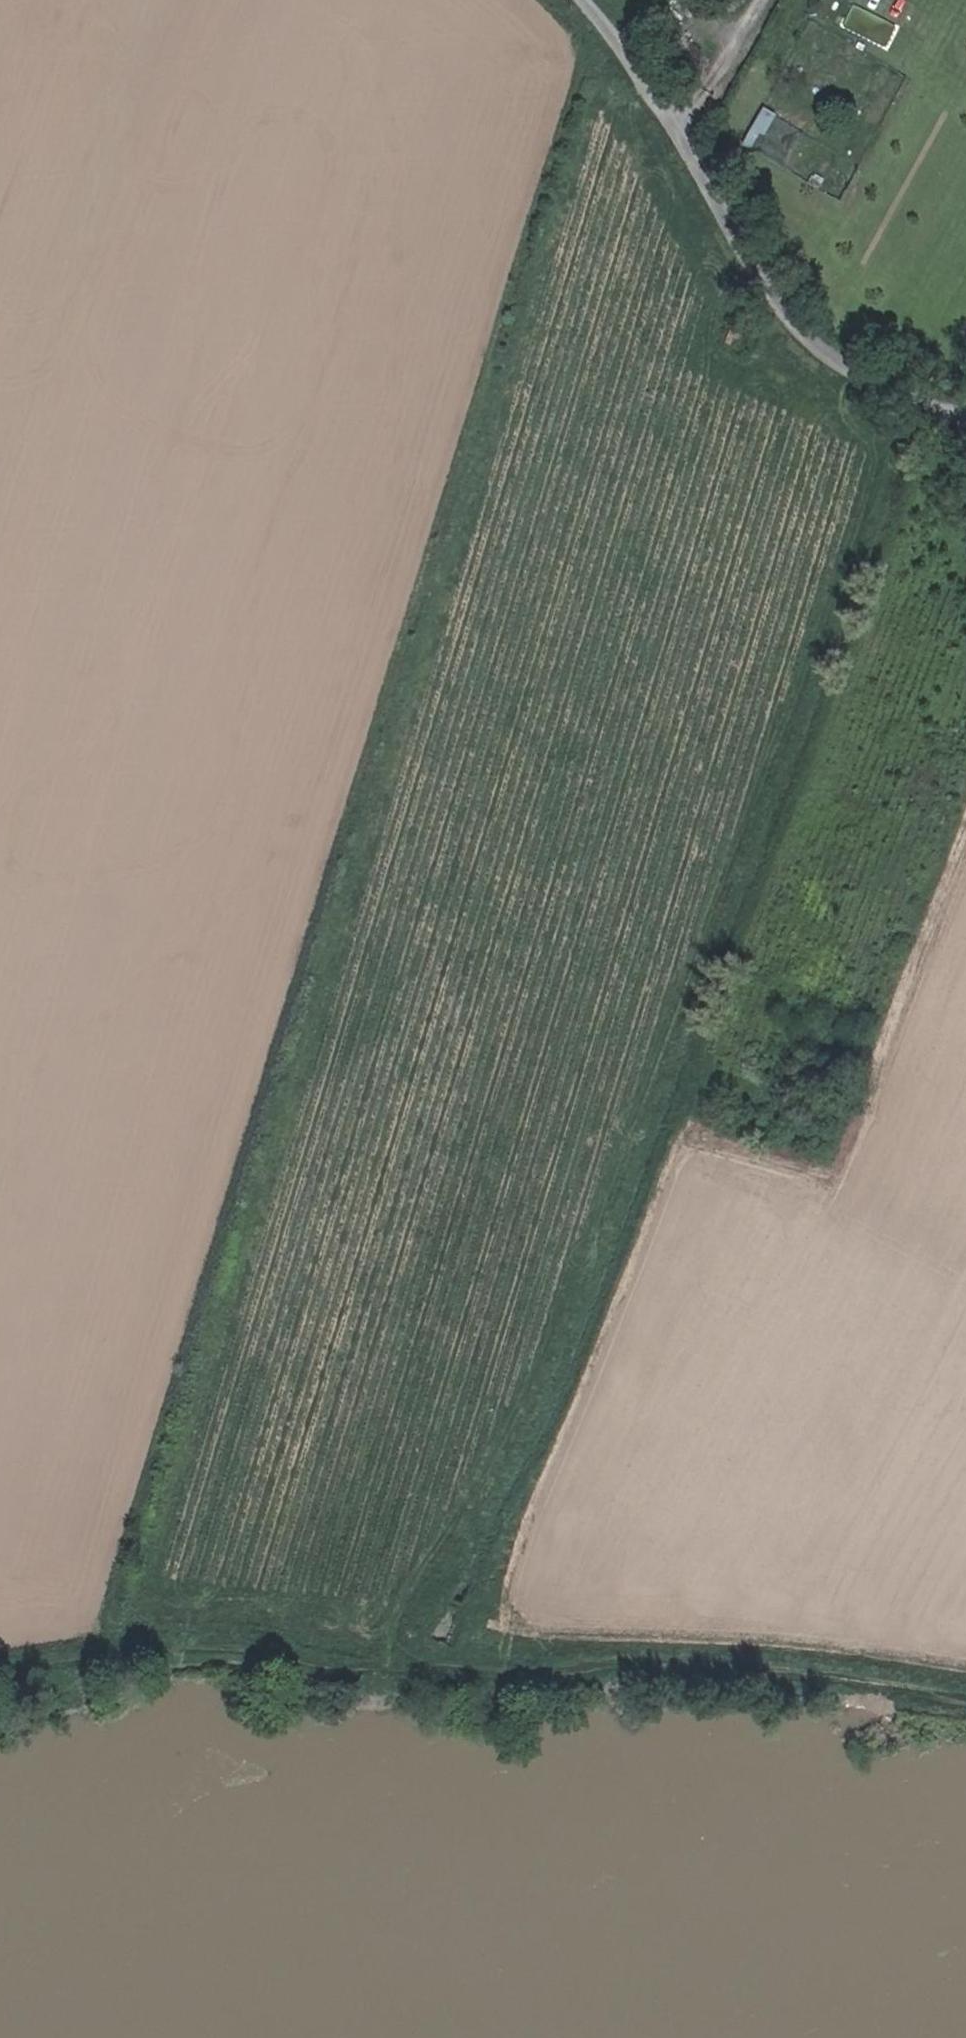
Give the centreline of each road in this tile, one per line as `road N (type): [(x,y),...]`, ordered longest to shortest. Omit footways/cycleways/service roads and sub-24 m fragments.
road 1 (unclassified): [(965,406),(919,399),(831,352),(780,303),(608,28),(577,0)]

